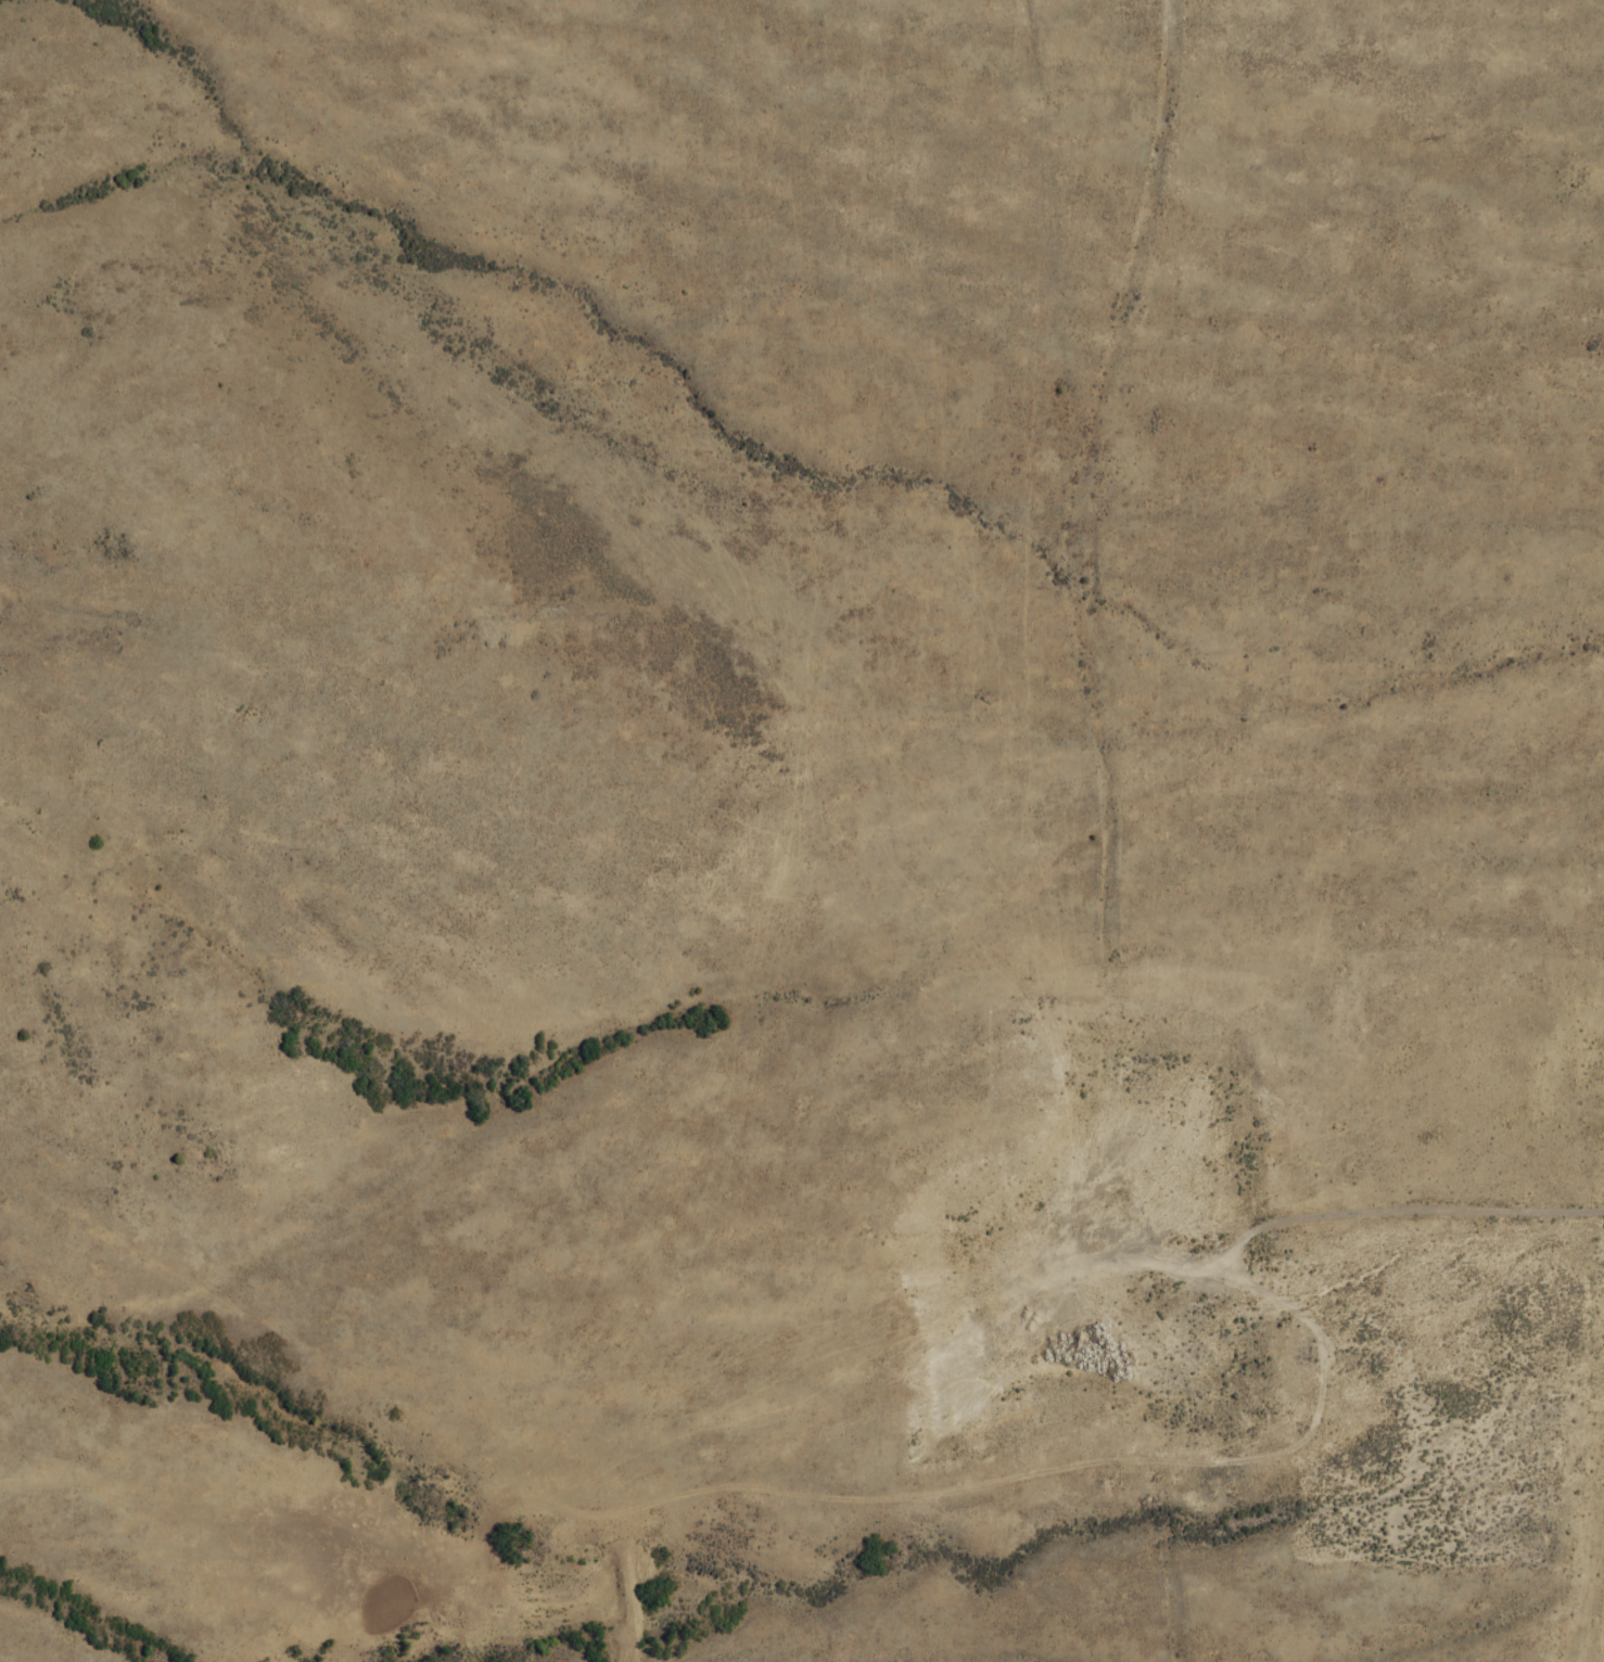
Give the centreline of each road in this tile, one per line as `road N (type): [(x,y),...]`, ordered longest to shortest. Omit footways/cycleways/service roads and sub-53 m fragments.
road 1 (residential): [(1603,1255),(1433,1371),(1307,1414),(1259,1474)]

